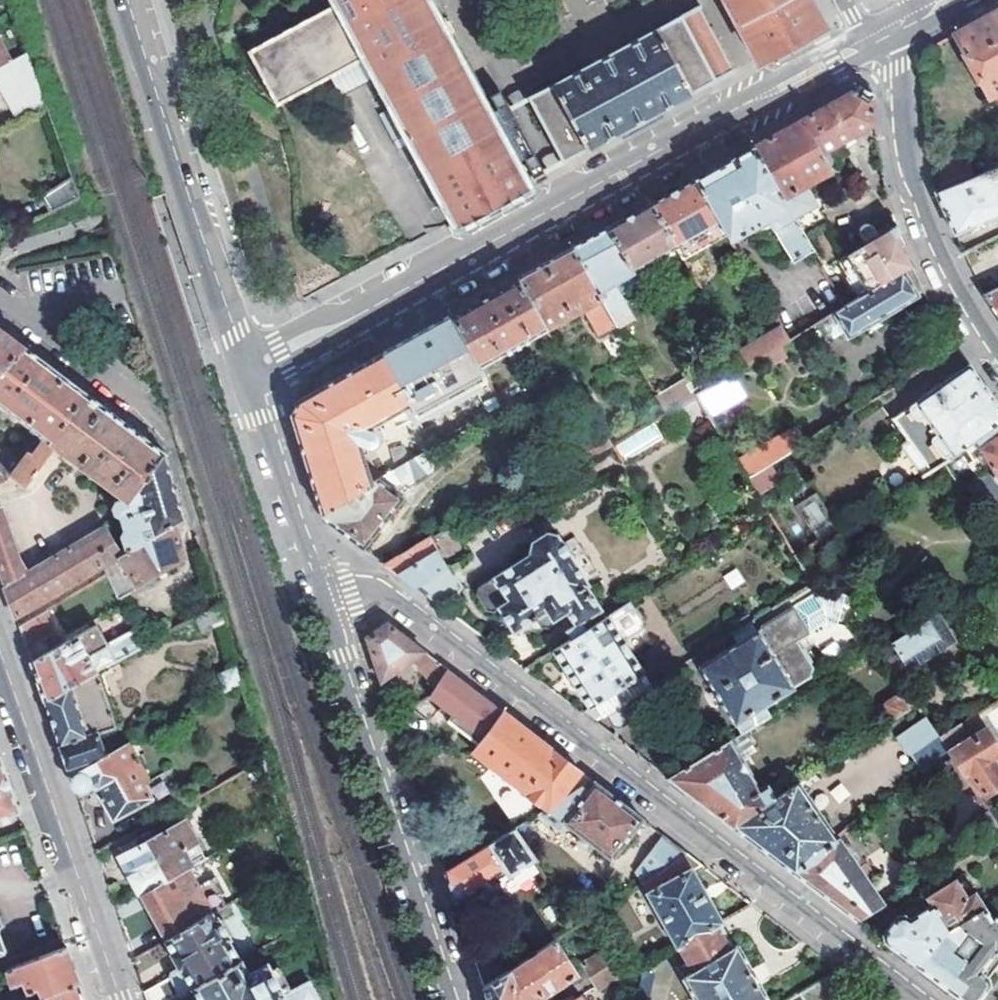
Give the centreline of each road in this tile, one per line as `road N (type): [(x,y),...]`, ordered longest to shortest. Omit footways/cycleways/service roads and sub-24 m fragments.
road 1 (residential): [(321,594),(350,589),(403,603),(921,999)]
road 2 (residential): [(364,312),(866,43)]
road 3 (residential): [(321,594),(451,999)]
road 4 (residential): [(128,0),(241,356)]
road 5 (residential): [(120,999),(0,652)]
road 6 (residential): [(997,350),(951,277),(916,193),(904,147),(898,50),(886,32)]
road 7 (residential): [(249,385),(321,594)]
road 8 (residential): [(0,294),(164,423)]
road 9 (residential): [(249,385),(345,333),(364,312)]
road 10 (residential): [(364,312),(334,311),(241,356)]

